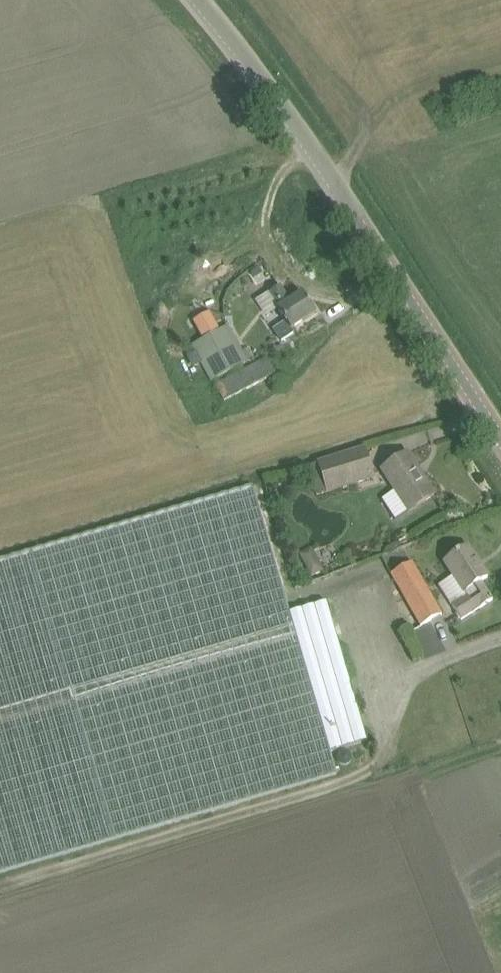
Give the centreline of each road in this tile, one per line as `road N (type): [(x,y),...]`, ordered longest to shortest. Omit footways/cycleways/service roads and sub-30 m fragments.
road 1 (tertiary): [(500,441),(354,214),(191,0)]

